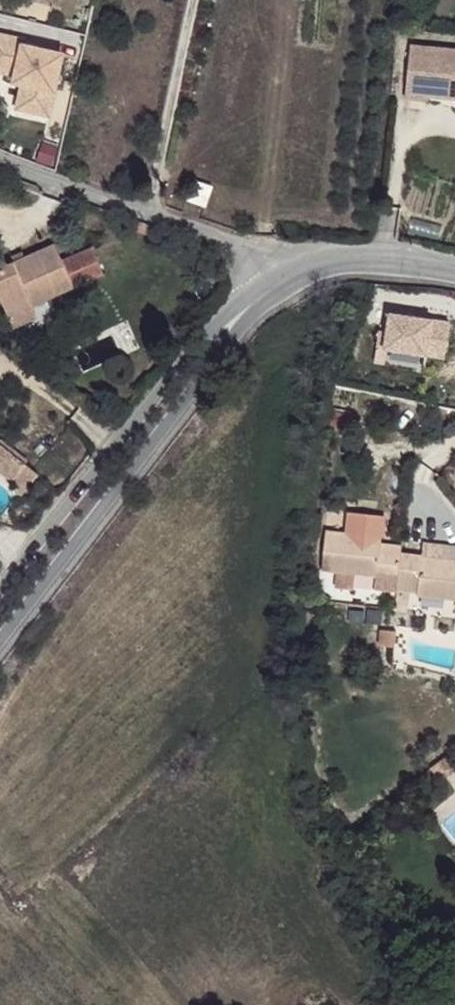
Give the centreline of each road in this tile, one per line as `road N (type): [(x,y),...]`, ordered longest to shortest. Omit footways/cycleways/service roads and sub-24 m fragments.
road 1 (residential): [(0,639),(214,367),(254,301)]
road 2 (residential): [(254,301),(222,317),(0,593)]
road 3 (residential): [(276,283),(236,243),(0,159)]
road 4 (residential): [(276,283),(348,253),(454,265)]

